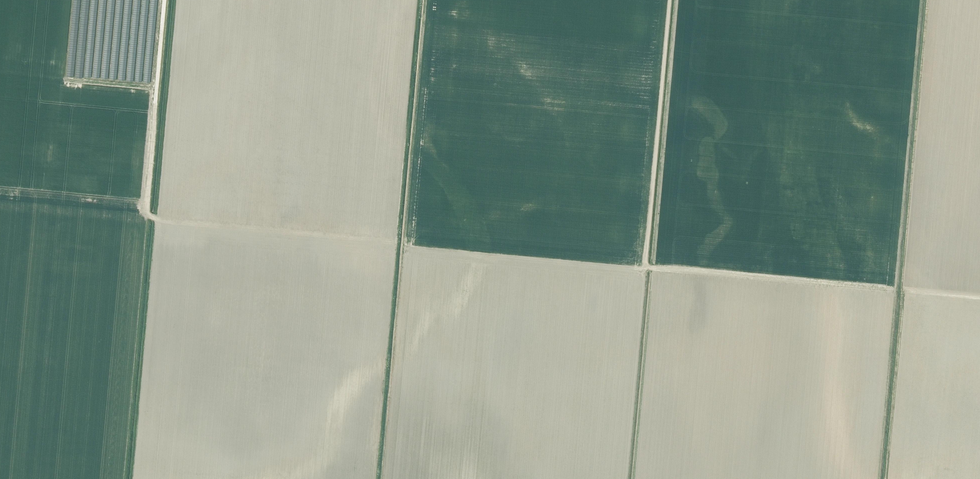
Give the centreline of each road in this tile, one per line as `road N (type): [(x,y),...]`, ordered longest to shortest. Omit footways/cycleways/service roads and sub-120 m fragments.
road 1 (track): [(894,275),(918,0)]

